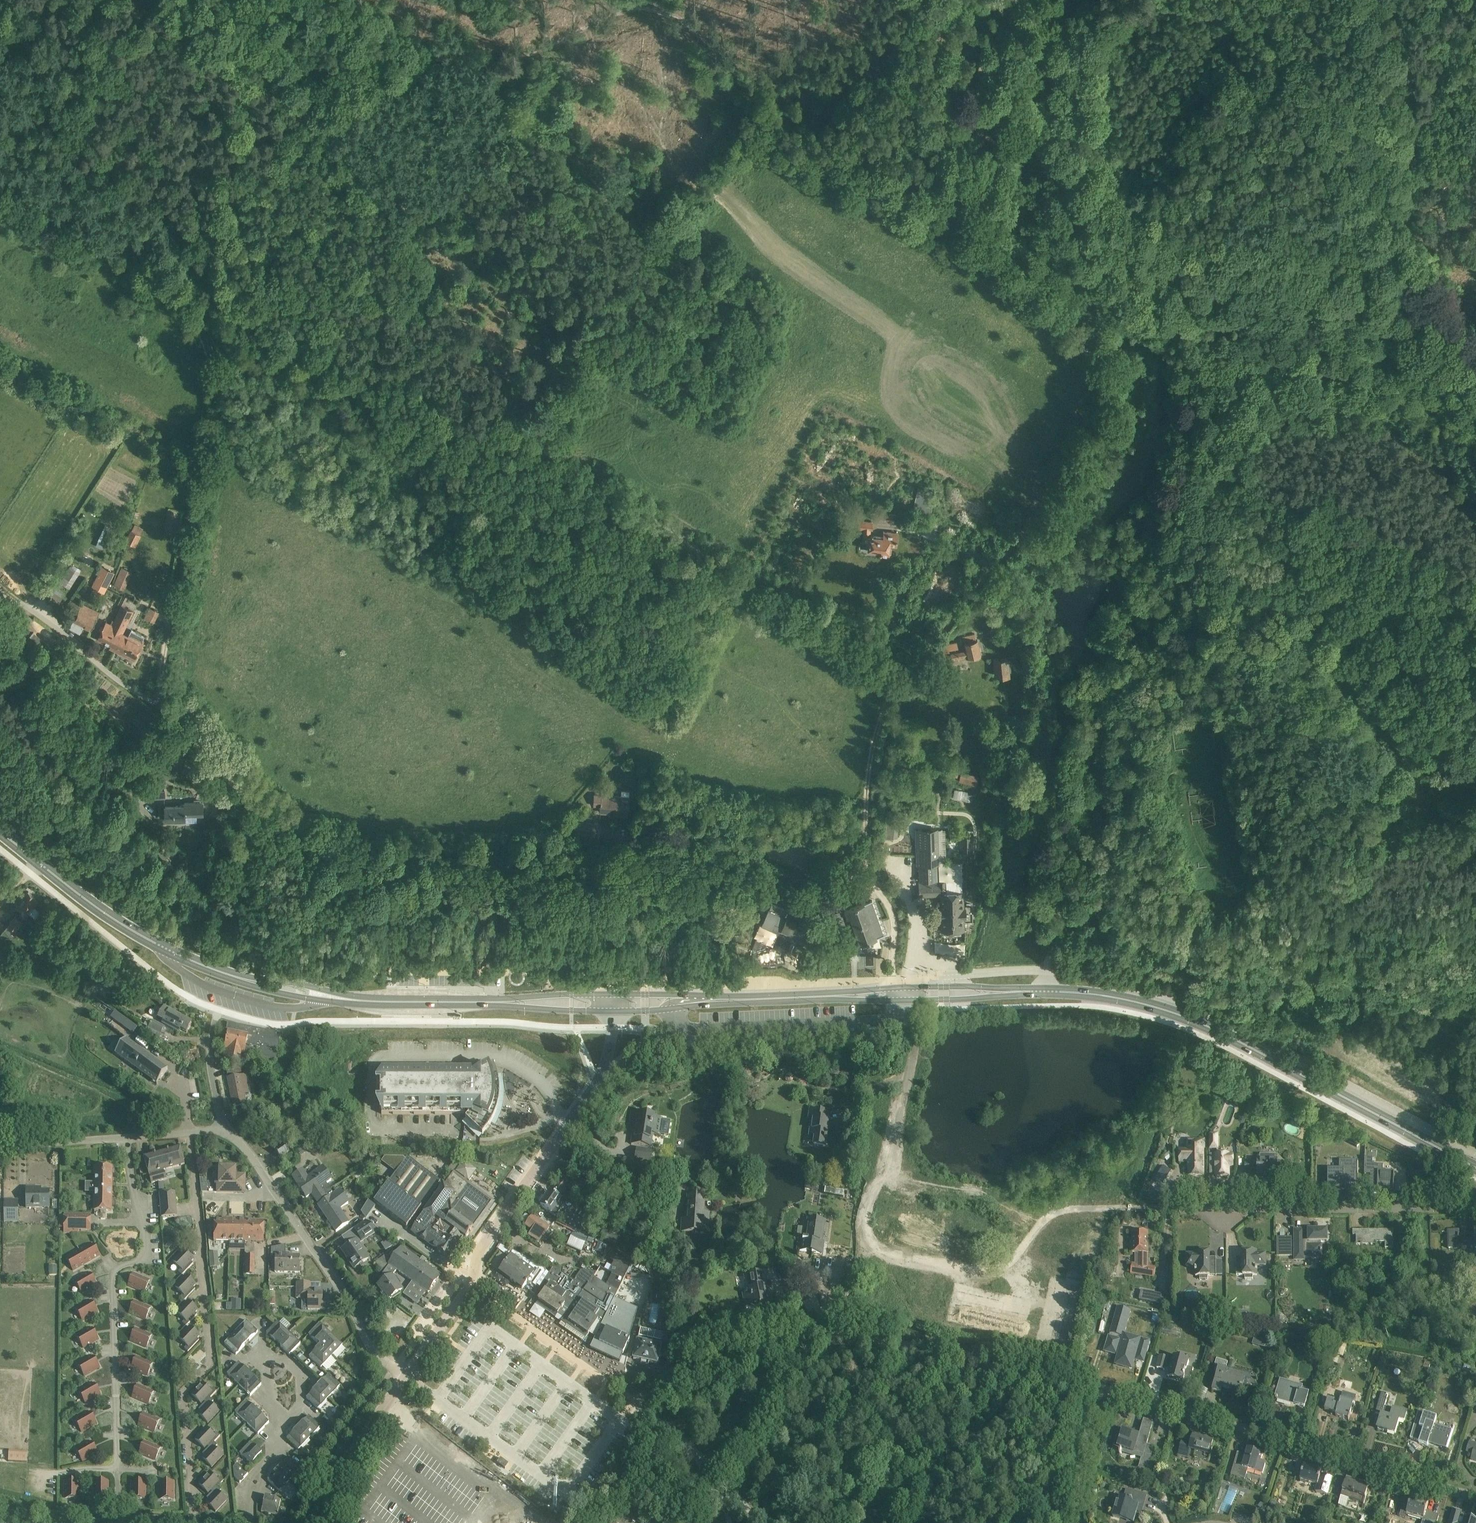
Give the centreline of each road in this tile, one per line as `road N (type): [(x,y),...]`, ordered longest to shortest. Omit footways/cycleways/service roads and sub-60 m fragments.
road 1 (unclassified): [(612,976),(505,970),(338,978),(249,947),(235,925),(251,837),(237,783),(174,717),(23,604)]
road 2 (residential): [(910,1073),(894,1163),(862,1215),(863,1241),(875,1249),(988,1271),(1010,1264),(1046,1219),(1071,1209),(1475,1207)]
road 3 (residential): [(1099,1389),(931,1345),(837,1332),(782,1344),(642,1396),(572,1483),(559,1488),(409,1377)]
road 4 (track): [(237,783),(296,830),(352,852),(437,858),(620,847),(759,872),(868,879)]
road 5 (track): [(899,692),(877,669),(566,458),(498,390),(445,304)]
road 6 (track): [(1475,403),(1341,366),(1234,403),(1162,523),(1139,606)]
road 7 (primary): [(1475,1167),(1195,1024),(1125,1001),(1044,992)]
road 8 (track): [(952,217),(997,275),(1108,363),(1113,396),(1052,483),(1027,535),(992,571)]
road 9 (residential): [(120,1522),(115,1271),(147,1262),(150,1253),(127,1140)]
road 10 (residential): [(193,1522),(184,1390),(212,1363),(191,1133)]
road 11 (residential): [(1475,1499),(1099,1389)]
road 12 (track): [(952,217),(777,122),(738,90),(679,13)]
road 13 (residential): [(409,1377),(370,1346),(315,1248),(223,1126)]
road 14 (tertiary): [(409,1377),(471,1291),(491,1233),(573,1121)]
road 15 (unclassified): [(899,692),(877,730),(867,800),(868,879),(894,927),(889,981)]
road 16 (primary): [(253,982),(139,935),(0,832)]
road 17 (unclassified): [(779,1304),(848,1258),(850,1163),(862,1102),(910,1073)]
road 18 (residential): [(889,981),(646,977)]
road 19 (track): [(1139,606),(1104,678),(1097,765),(1079,822)]
road 20 (track): [(445,304),(400,227),(313,140)]
road 21 (track): [(313,140),(187,0)]
road 22 (primary): [(505,1003),(323,996)]
road 23 (tertiary): [(311,1522),(409,1377)]
road 24 (track): [(142,265),(0,168)]
road 25 (track): [(990,66),(977,191),(952,217)]
road 26 (primary): [(675,1003),(835,997)]
road 27 (residential): [(1086,1522),(1083,1495),(1099,1389)]
road 28 (residential): [(127,1140),(0,1149)]
road 29 (unclassified): [(679,1182),(655,1178),(573,1121)]

